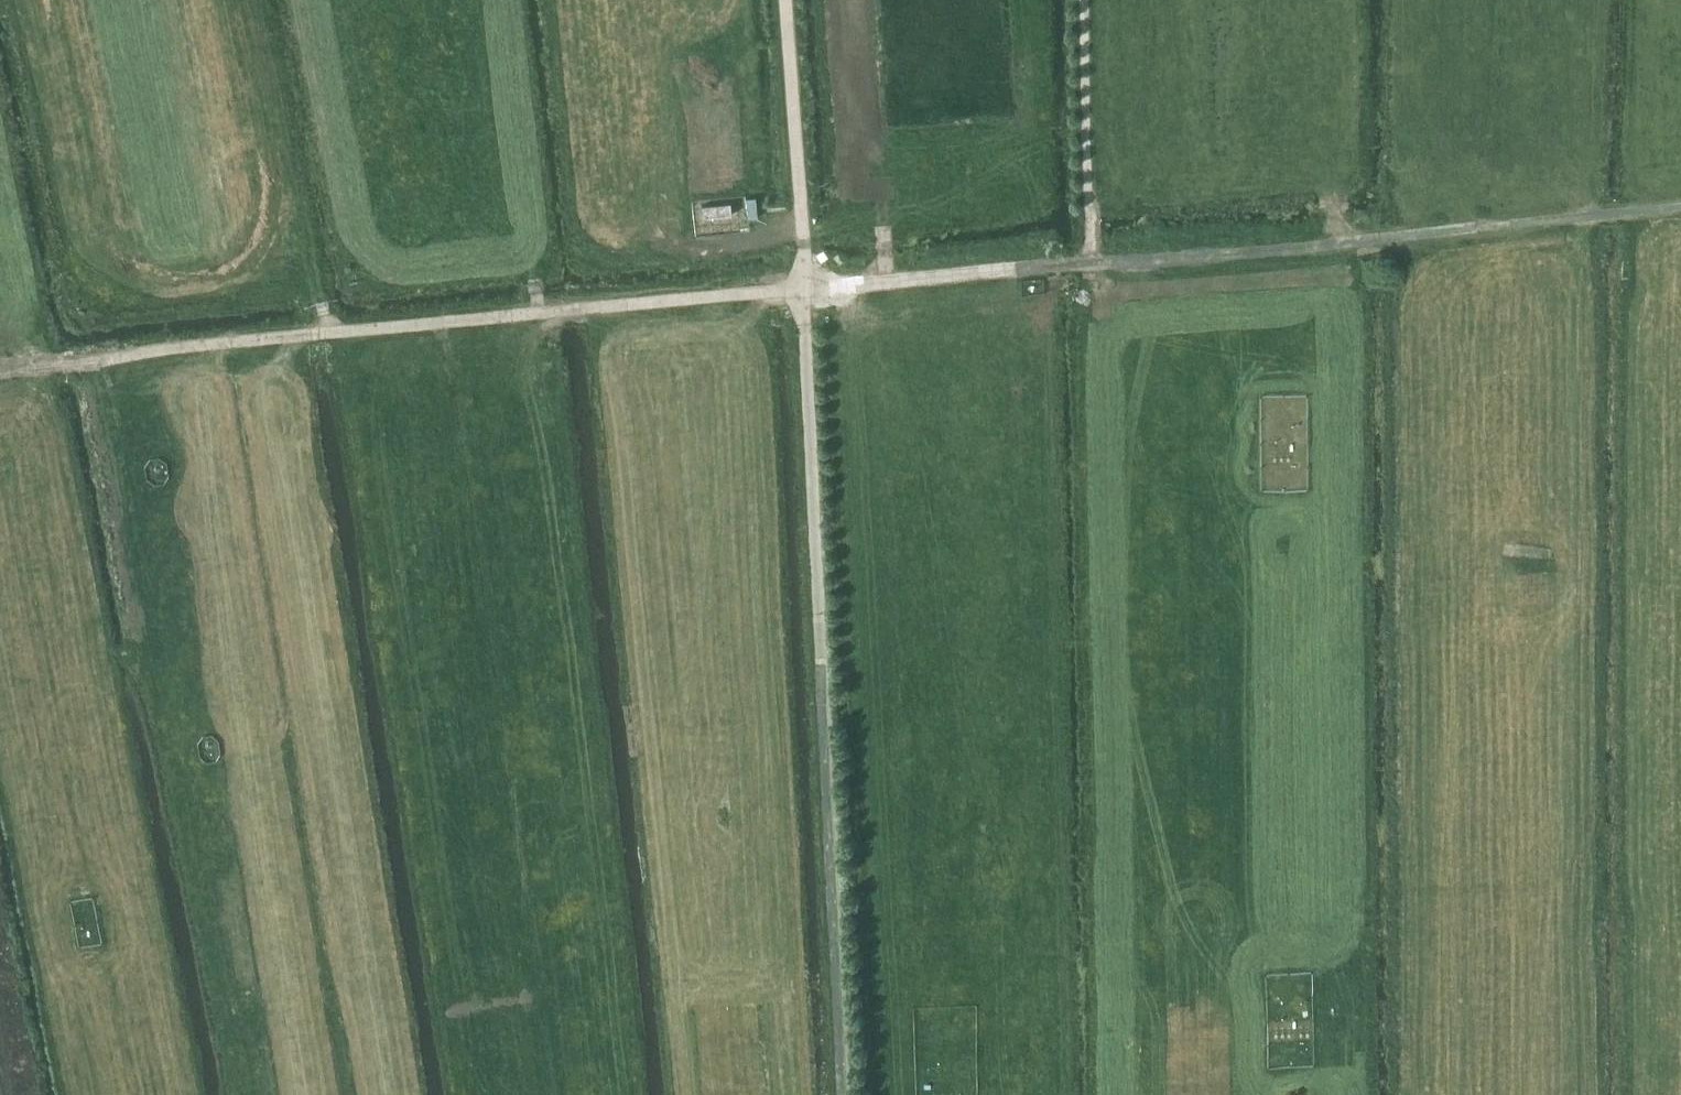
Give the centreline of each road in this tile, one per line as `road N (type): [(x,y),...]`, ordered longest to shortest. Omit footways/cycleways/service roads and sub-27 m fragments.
road 1 (track): [(1680,209),(1348,253),(805,289),(0,368)]
road 2 (track): [(842,1094),(787,0)]

